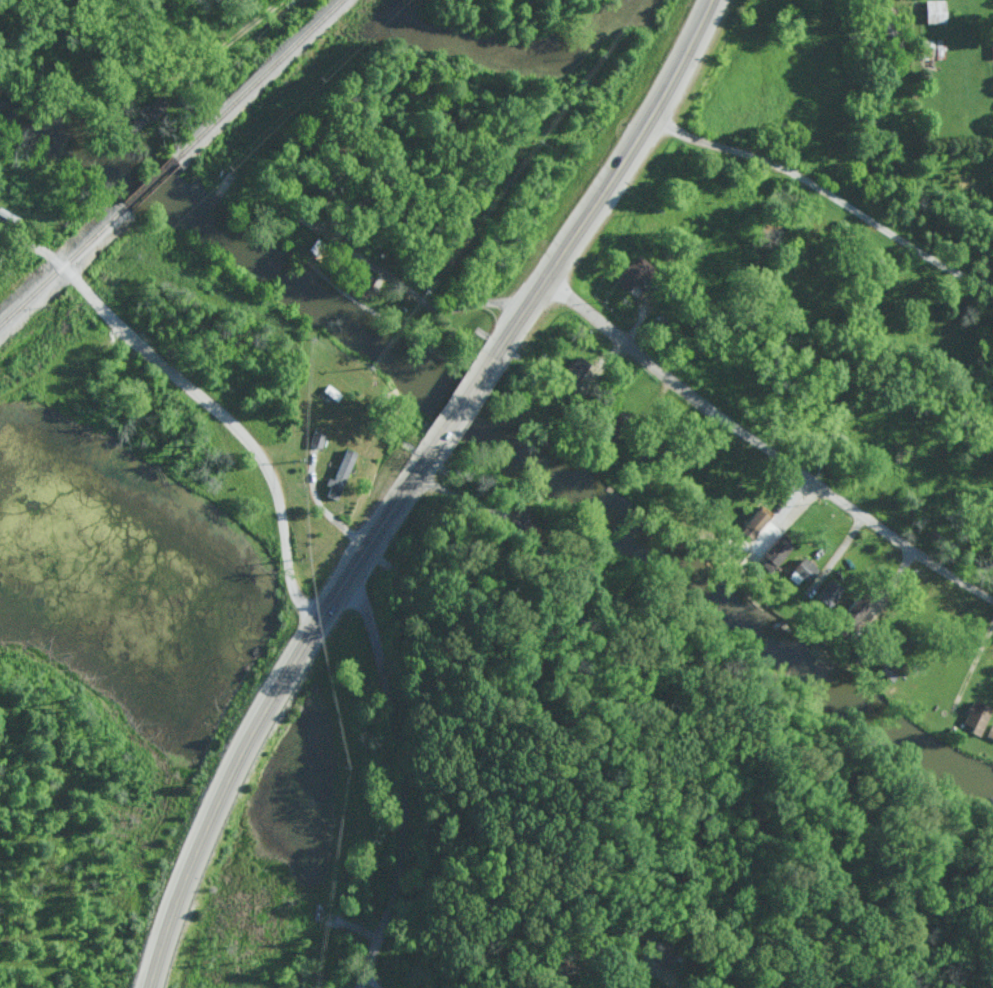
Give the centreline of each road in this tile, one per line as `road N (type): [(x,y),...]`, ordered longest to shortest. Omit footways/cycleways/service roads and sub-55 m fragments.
road 1 (primary): [(429,454),(239,754),(168,919),(148,987)]
road 2 (residential): [(992,597),(688,393),(545,277)]
road 3 (residential): [(317,622),(290,579),(276,476),(231,418),(62,267),(0,226)]
road 4 (residential): [(343,582),(379,642),(406,781),(398,883),(359,987)]
road 5 (primary): [(711,0),(652,115),(497,351)]
road 6 (residential): [(992,285),(934,262),(800,178),(652,115)]
road 7 (residential): [(276,0),(179,81),(34,22),(39,0)]
road 8 (primary): [(497,351),(429,454)]

